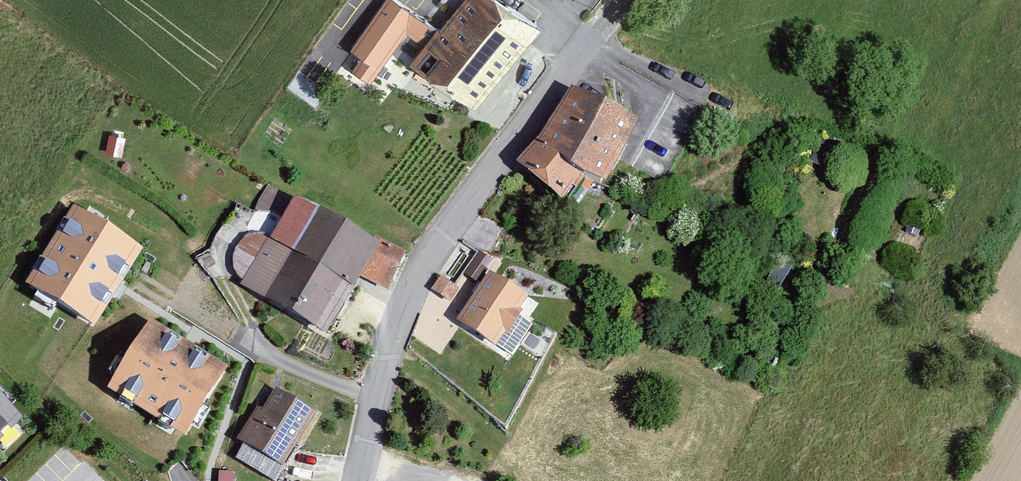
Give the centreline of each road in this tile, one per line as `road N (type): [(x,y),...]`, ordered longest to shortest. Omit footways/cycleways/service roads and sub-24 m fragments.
road 1 (tertiary): [(357,480),(396,325),(427,260),(625,0)]
road 2 (track): [(704,104),(593,39)]

